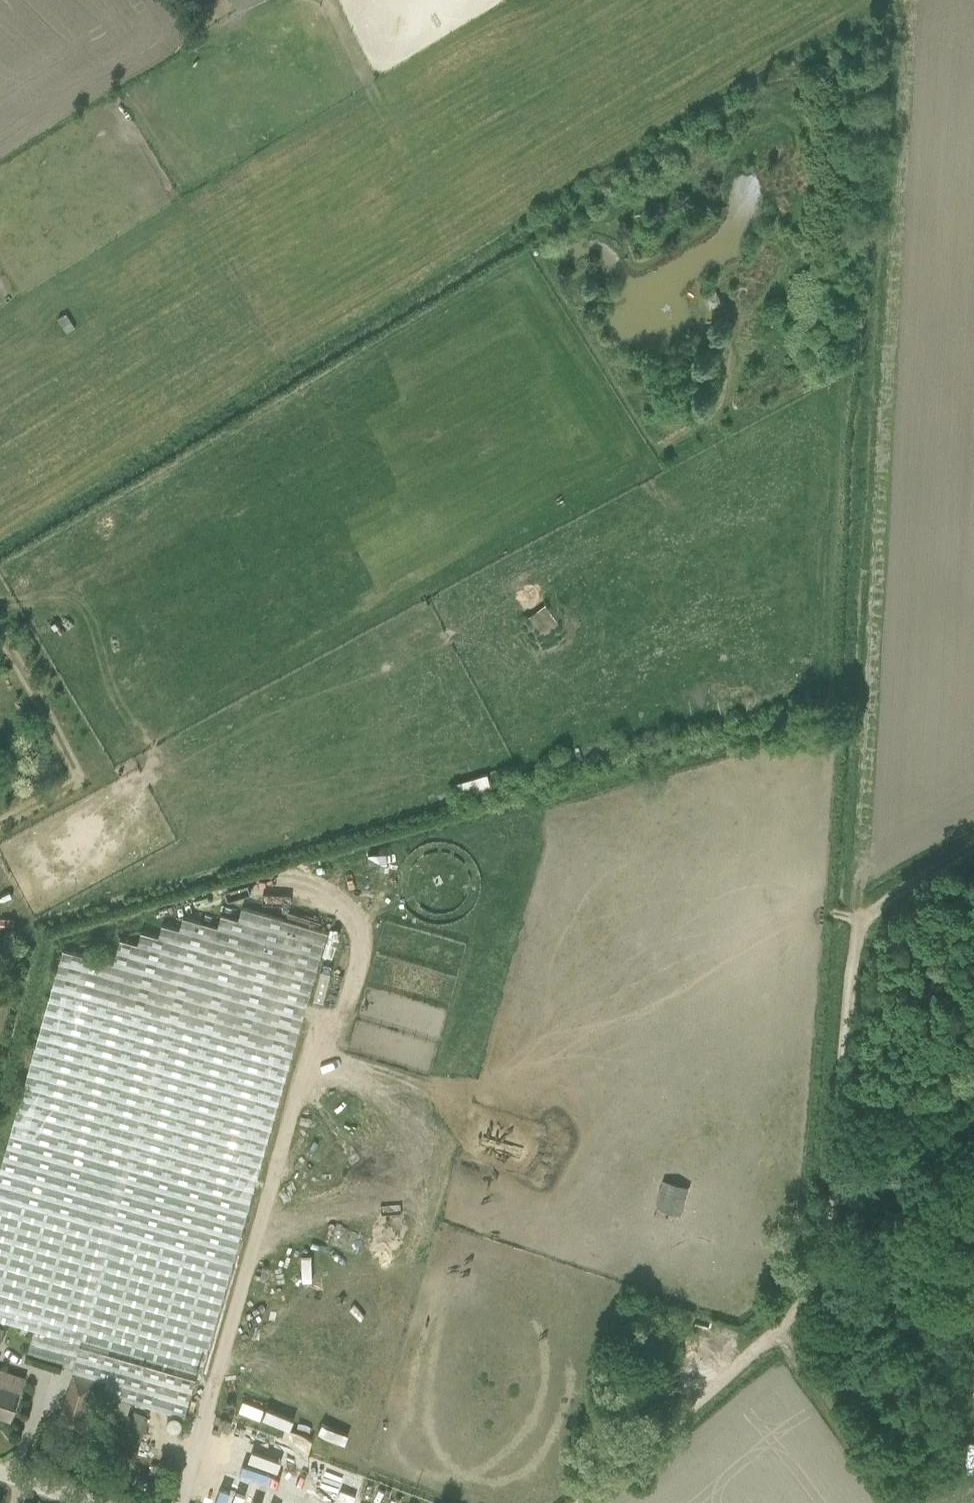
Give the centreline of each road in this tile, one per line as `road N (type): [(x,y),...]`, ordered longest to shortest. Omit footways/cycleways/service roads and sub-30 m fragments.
road 1 (track): [(562,1502),(817,1293),(832,1253),(858,936),(868,906),(973,844)]

